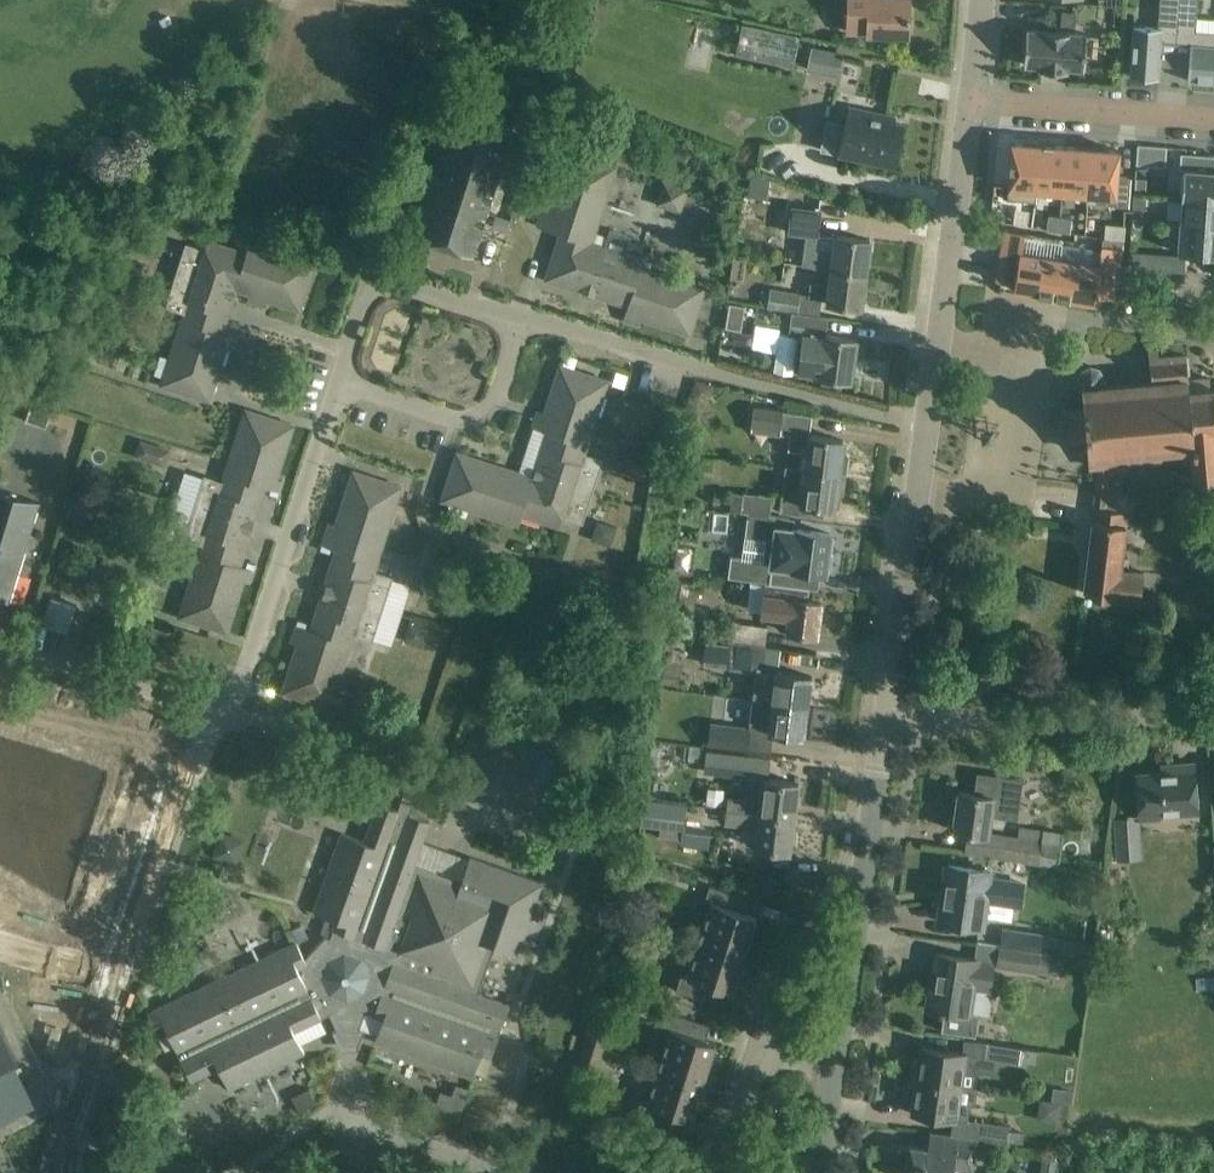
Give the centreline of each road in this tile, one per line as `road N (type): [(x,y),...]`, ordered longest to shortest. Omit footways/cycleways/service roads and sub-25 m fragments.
road 1 (residential): [(63,1172),(202,742),(227,715)]
road 2 (residential): [(926,425),(524,322)]
road 3 (residential): [(227,715),(340,382)]
road 4 (unclassified): [(835,1052),(885,724)]
road 5 (unclassified): [(926,425),(970,98)]
road 6 (residential): [(885,724),(1213,703)]
road 7 (unclassified): [(885,724),(926,425)]
road 8 (residential): [(340,382),(377,280),(524,322)]
road 9 (residential): [(524,322),(496,401),(470,420),(340,382)]
road 10 (residential): [(970,98),(1213,114)]
road 11 (residential): [(0,647),(227,715)]
road 12 (residential): [(365,1172),(351,1112),(510,1172)]
road 13 (residential): [(807,889),(759,1042)]
road 14 (residential): [(759,1042),(724,1172)]
road 15 (unclassified): [(818,1172),(835,1052)]

